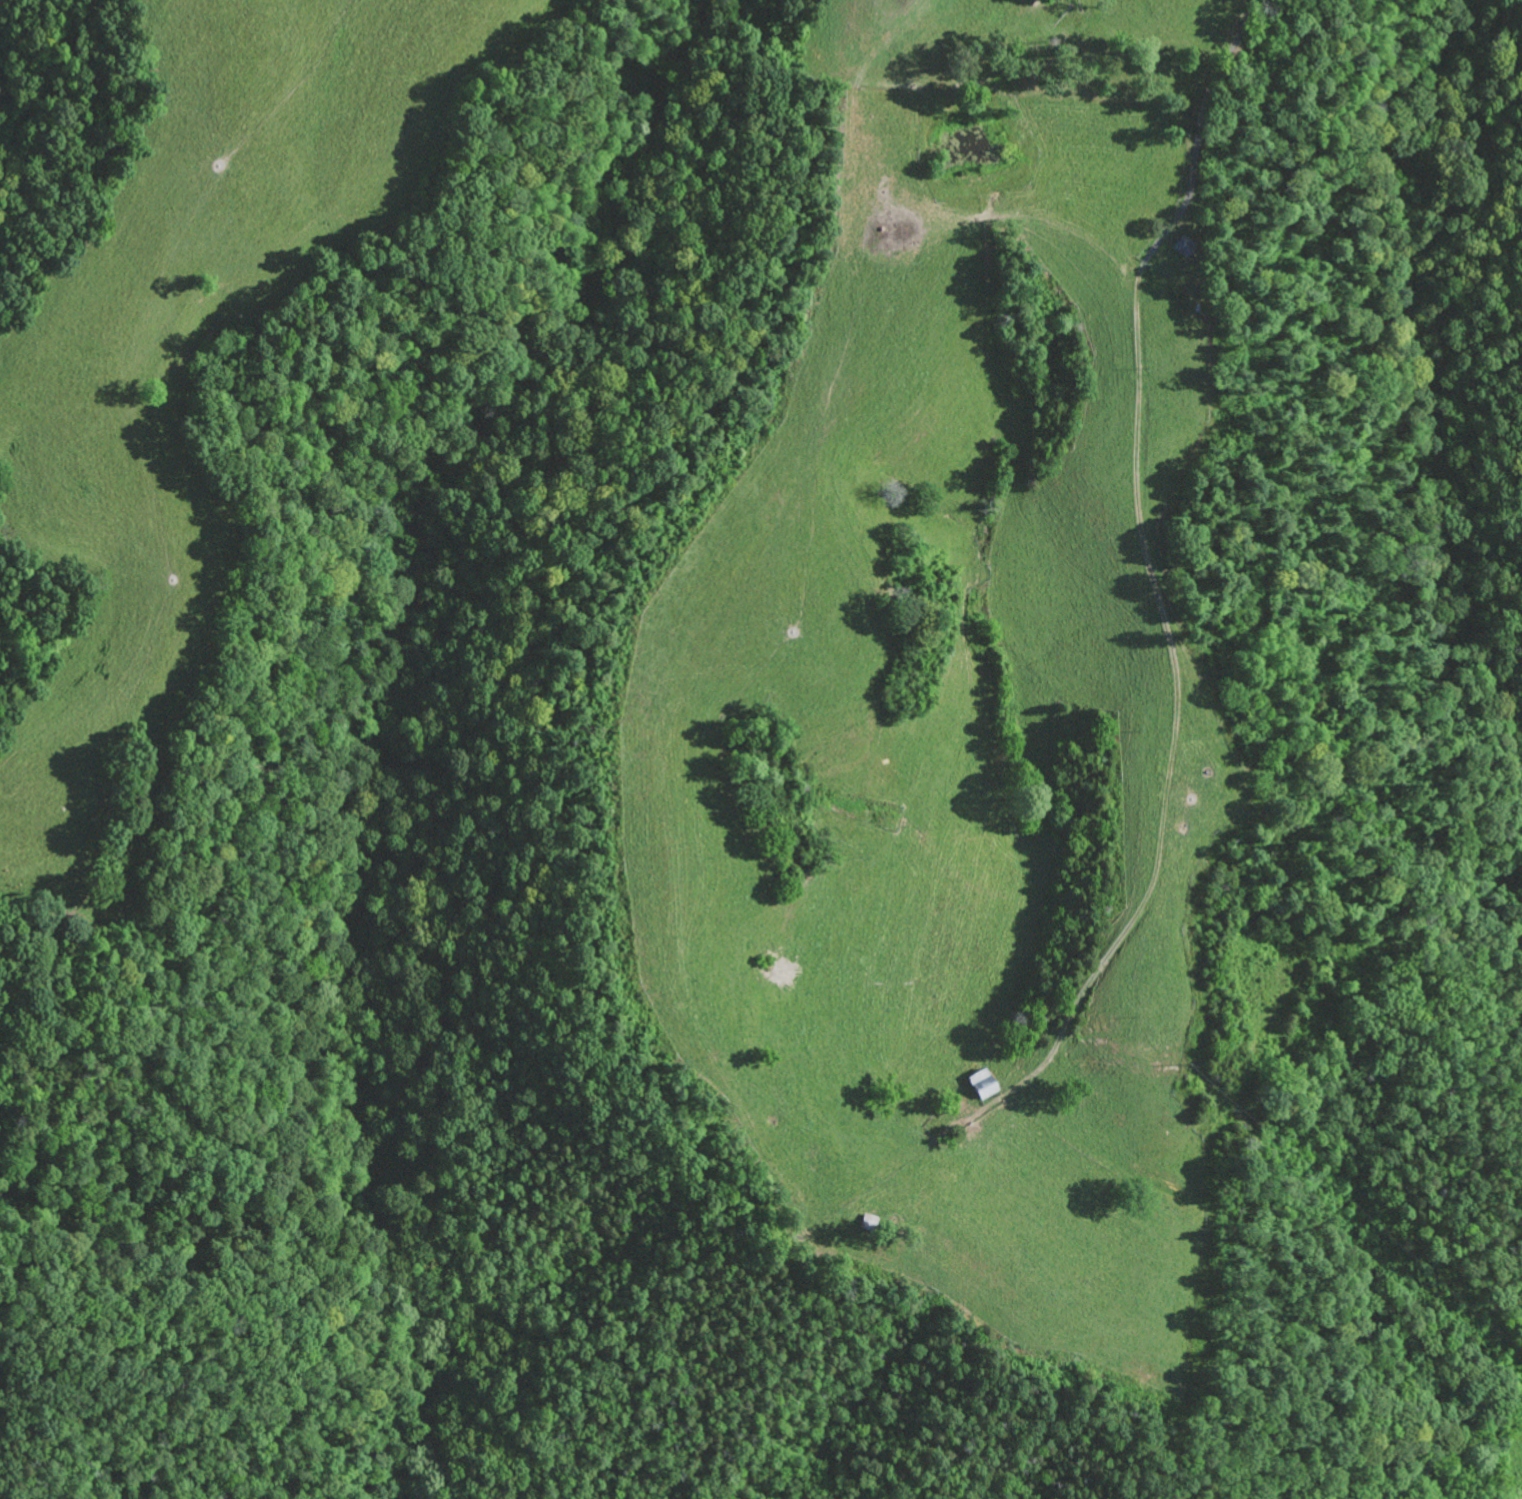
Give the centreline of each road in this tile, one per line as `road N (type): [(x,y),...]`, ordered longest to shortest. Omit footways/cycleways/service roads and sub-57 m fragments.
road 1 (residential): [(1205,116),(1255,0)]

